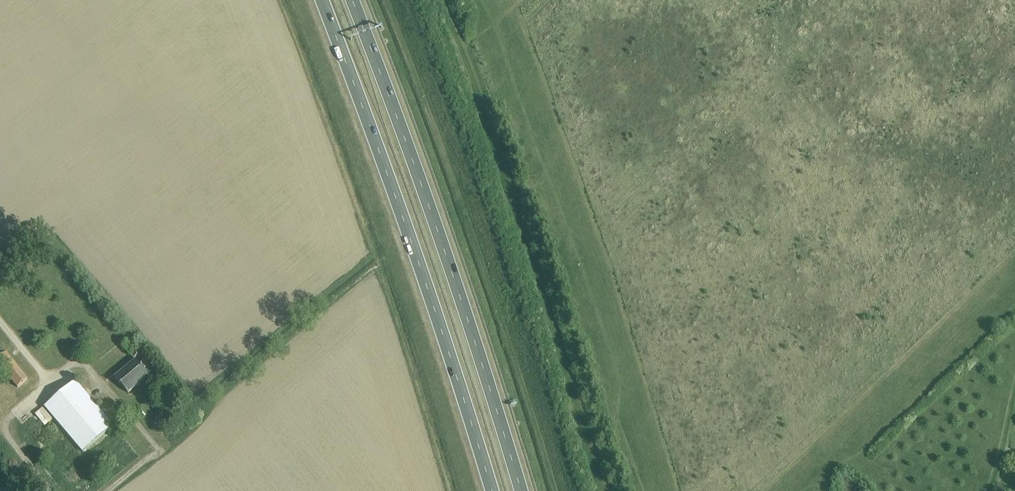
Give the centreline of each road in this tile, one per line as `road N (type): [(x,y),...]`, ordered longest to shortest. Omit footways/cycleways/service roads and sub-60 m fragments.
road 1 (track): [(485,0),(510,72),(503,107),(508,122),(551,166),(572,227),(603,269),(605,319),(628,401),(623,439),(654,472),(658,490)]
road 2 (trunk): [(321,0),(492,490)]
road 3 (trunk): [(521,490),(444,249),(352,0)]

